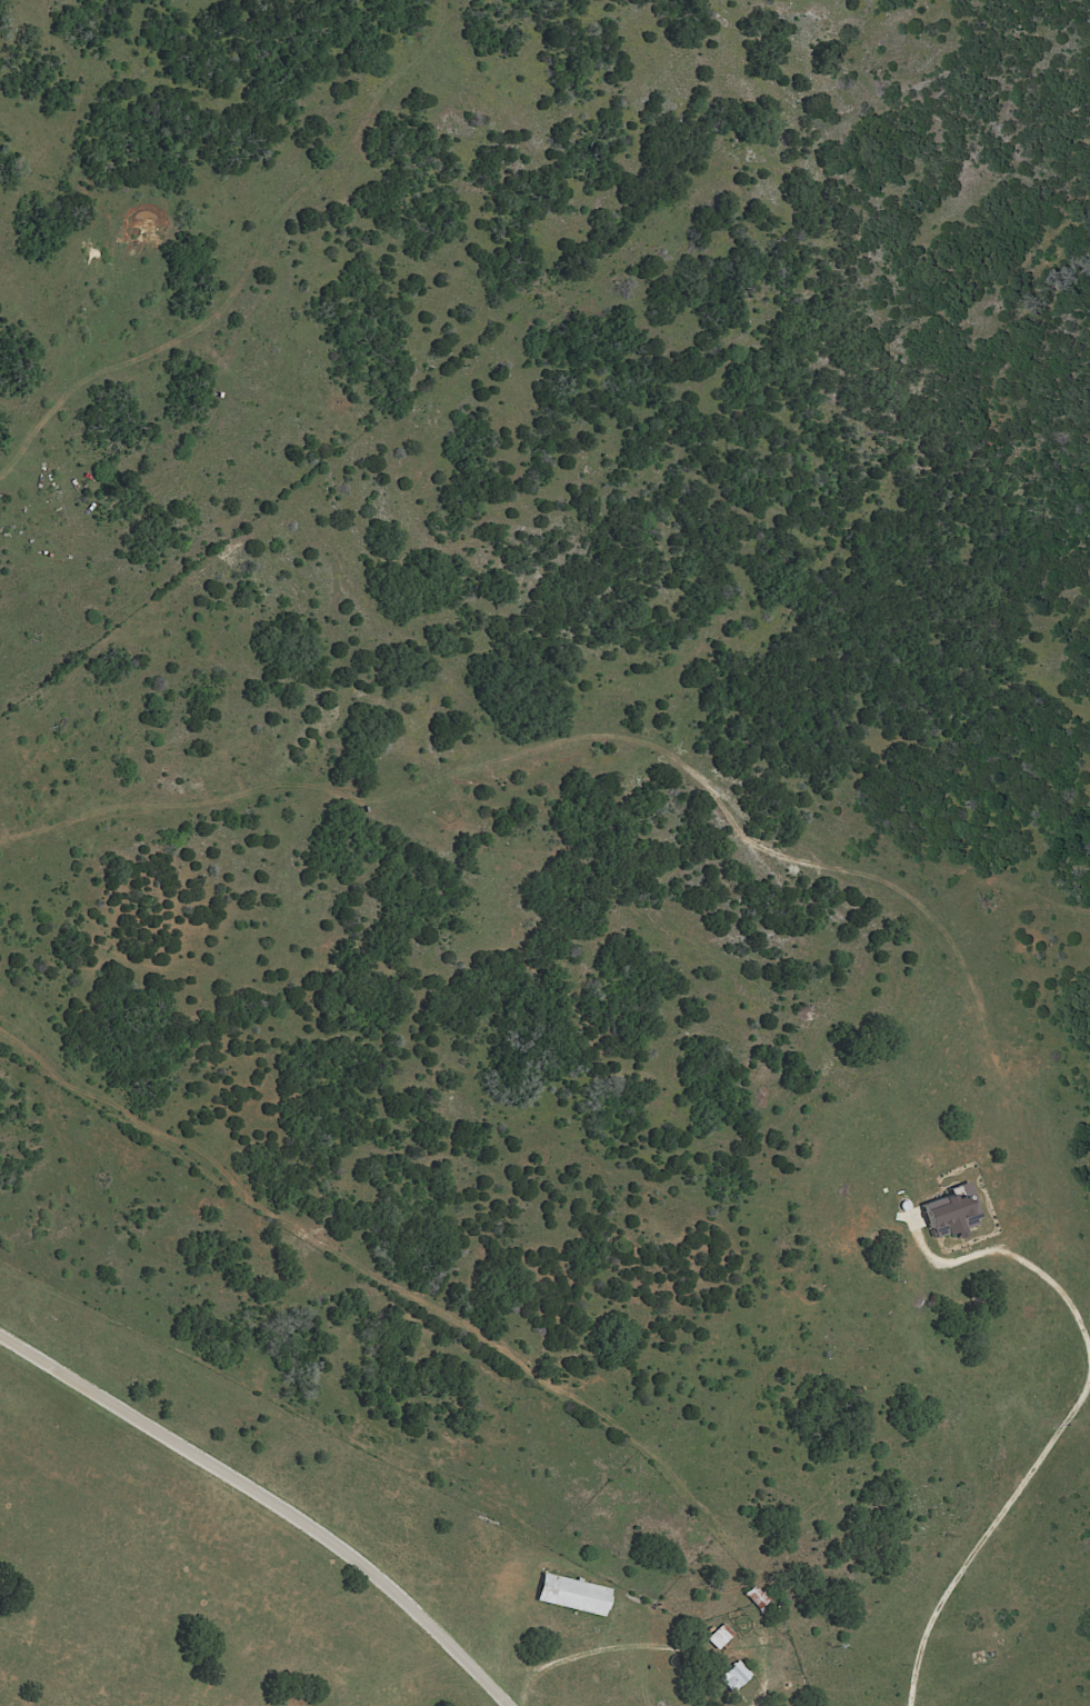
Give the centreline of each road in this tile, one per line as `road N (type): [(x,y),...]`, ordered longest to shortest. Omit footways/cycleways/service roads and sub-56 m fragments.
road 1 (residential): [(510,1705),(368,1568),(0,1334)]

